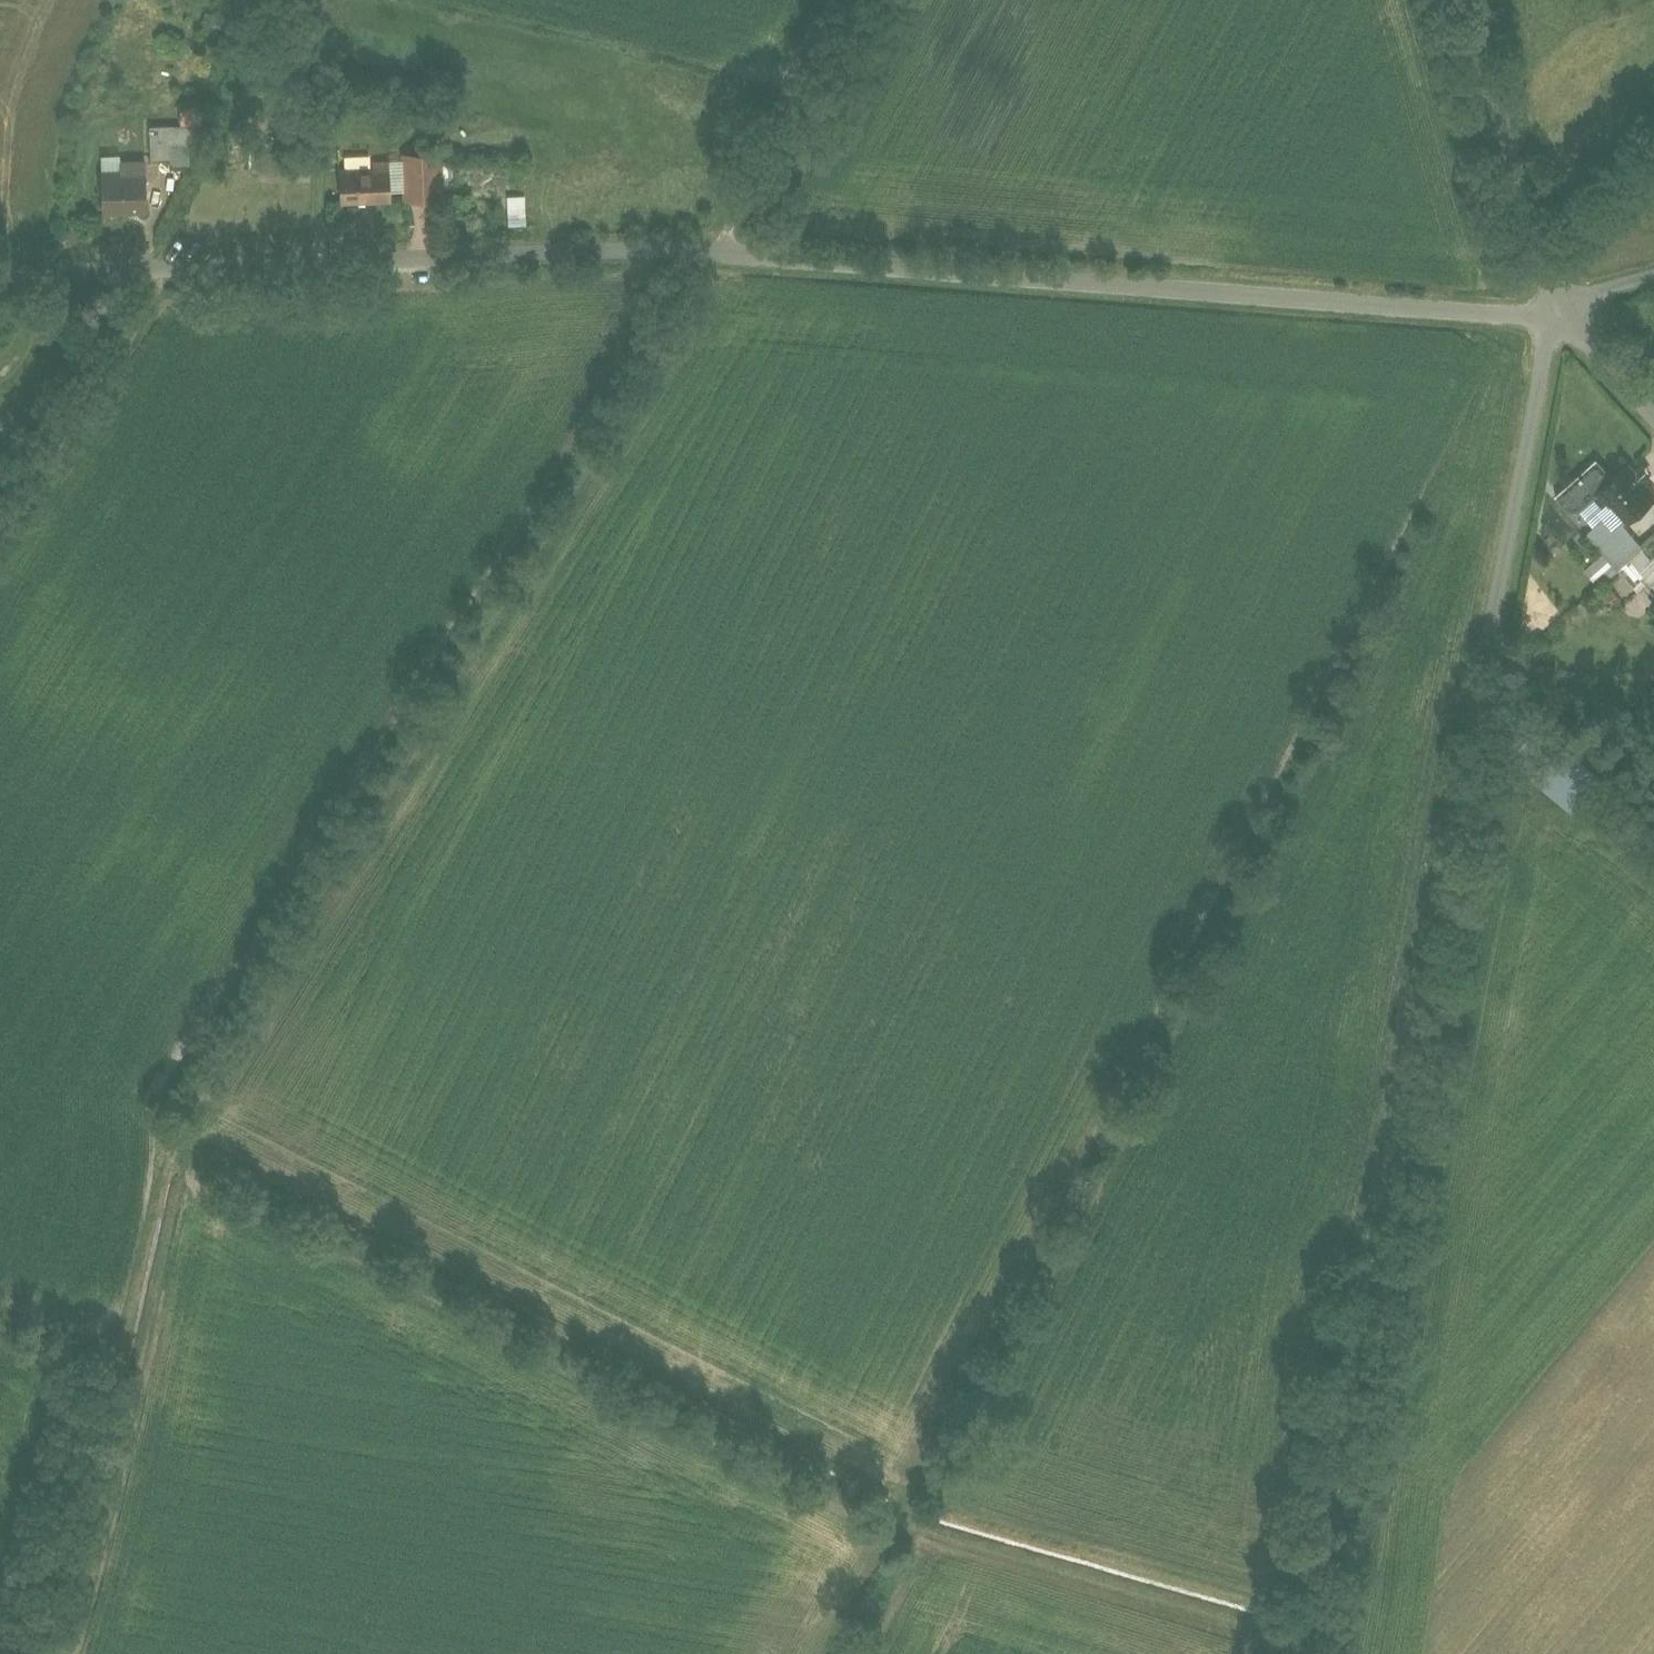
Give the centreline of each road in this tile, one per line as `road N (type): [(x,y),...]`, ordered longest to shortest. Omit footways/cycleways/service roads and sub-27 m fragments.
road 1 (residential): [(0,272),(691,250),(1556,309)]
road 2 (residential): [(1556,309),(1285,1653)]
road 3 (residential): [(1465,0),(1520,210),(1556,309)]
road 4 (residential): [(1556,309),(1653,411)]

